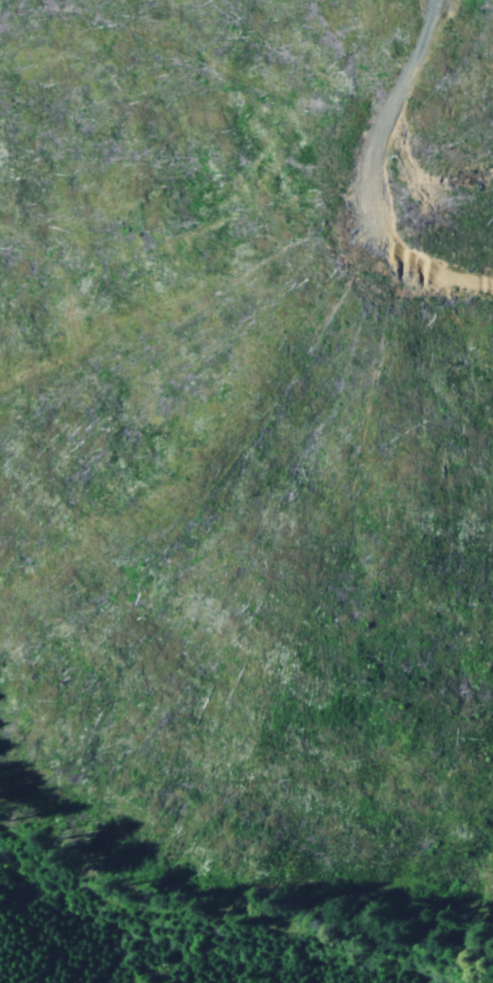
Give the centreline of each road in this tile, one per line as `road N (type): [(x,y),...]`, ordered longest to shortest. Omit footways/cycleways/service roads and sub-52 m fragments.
road 1 (residential): [(492,350),(337,304),(292,211),(310,135),(432,0)]

